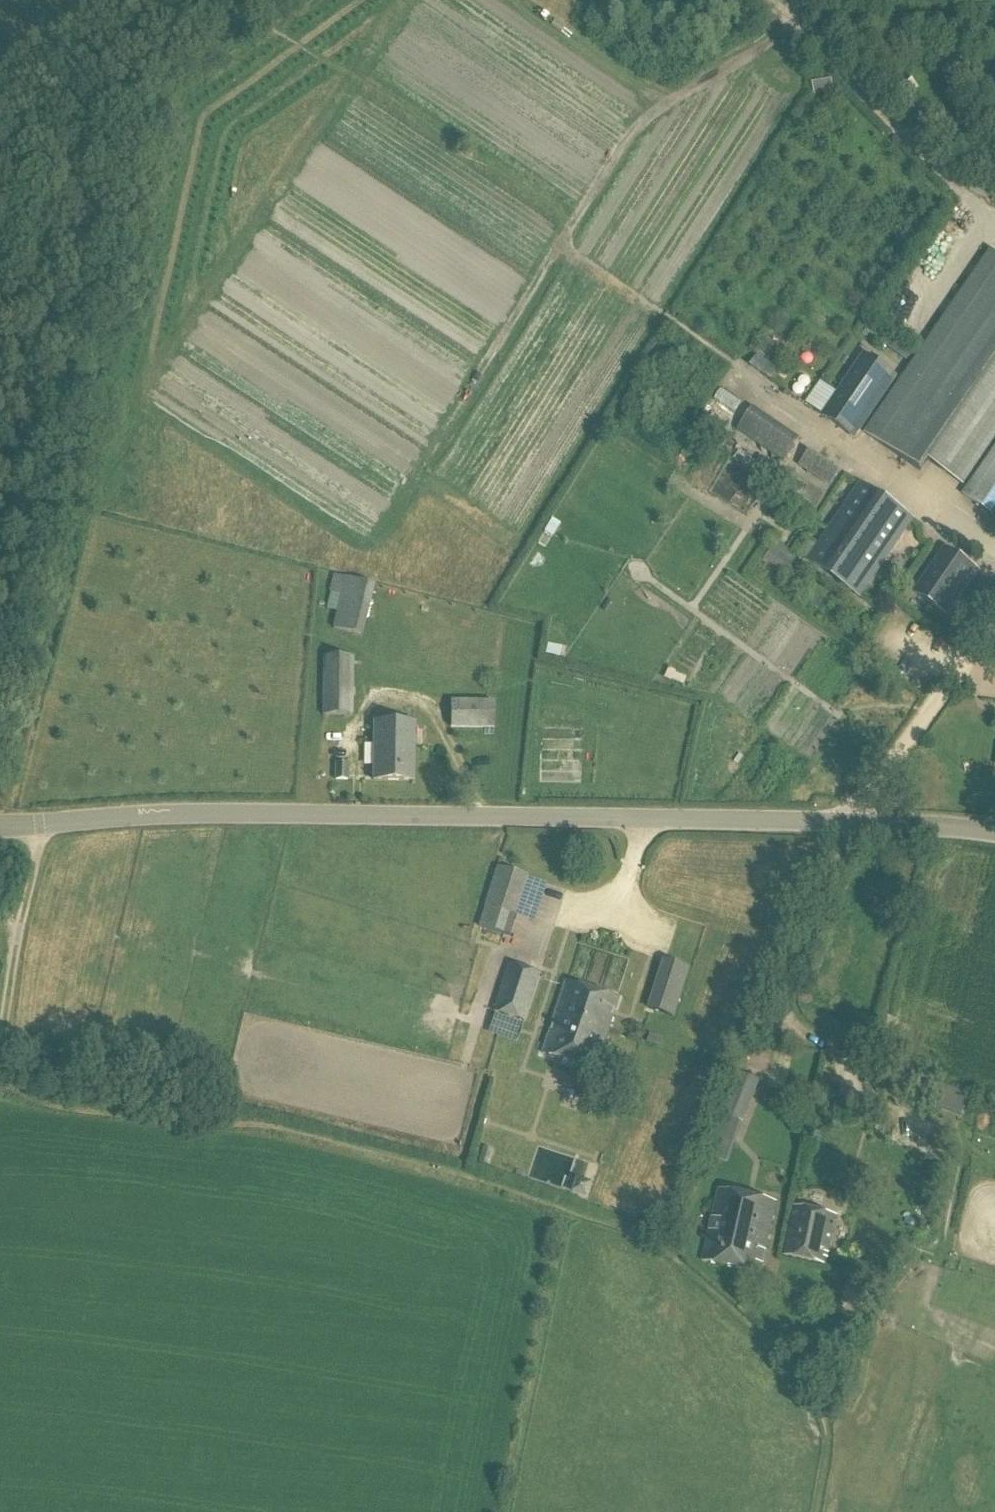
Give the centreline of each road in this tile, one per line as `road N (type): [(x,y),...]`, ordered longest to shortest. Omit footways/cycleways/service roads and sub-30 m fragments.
road 1 (track): [(817,1511),(828,1414),(648,1227),(325,1133),(0,1078)]
road 2 (unclassified): [(994,833),(846,821),(250,813),(0,827)]
road 3 (track): [(0,183),(247,5)]
road 4 (track): [(0,129),(173,0)]
road 5 (track): [(0,1020),(42,823)]
road 6 (track): [(810,0),(795,21),(892,118)]

